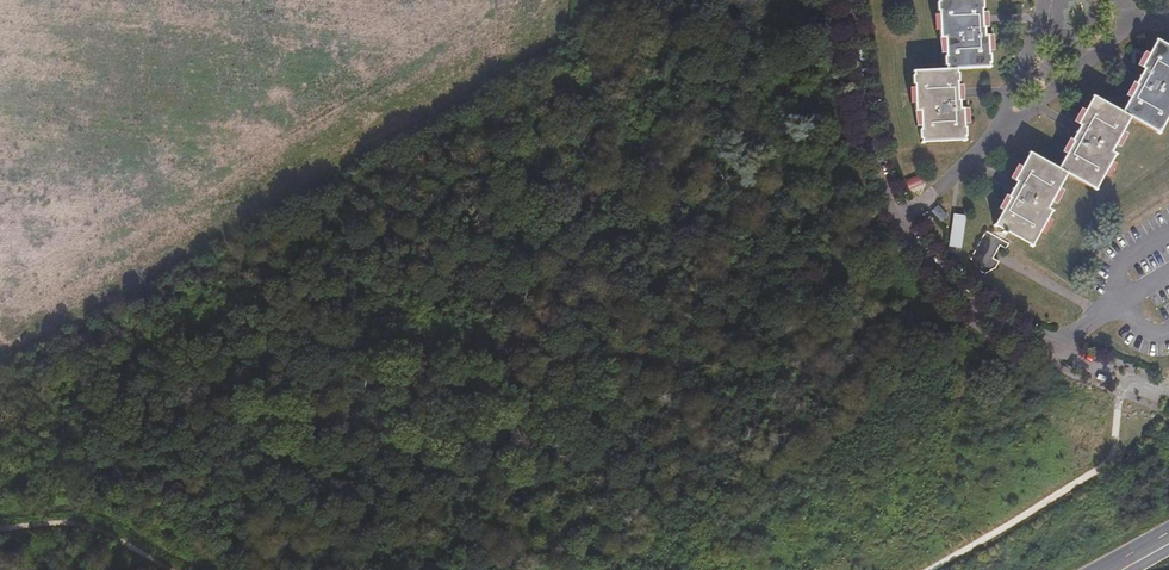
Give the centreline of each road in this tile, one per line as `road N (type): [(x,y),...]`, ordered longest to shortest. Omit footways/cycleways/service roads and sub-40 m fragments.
road 1 (unclassified): [(853,0),(869,126),(898,212),(941,277),(991,322),(1115,375)]

